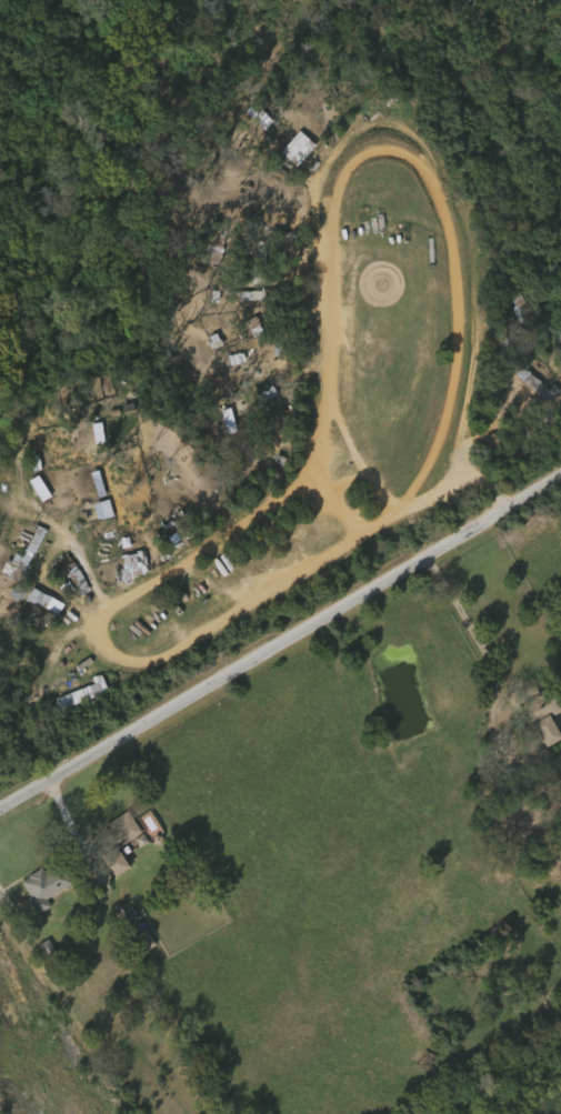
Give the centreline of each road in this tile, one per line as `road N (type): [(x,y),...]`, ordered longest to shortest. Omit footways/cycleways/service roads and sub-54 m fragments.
road 1 (tertiary): [(0,816),(560,488)]

